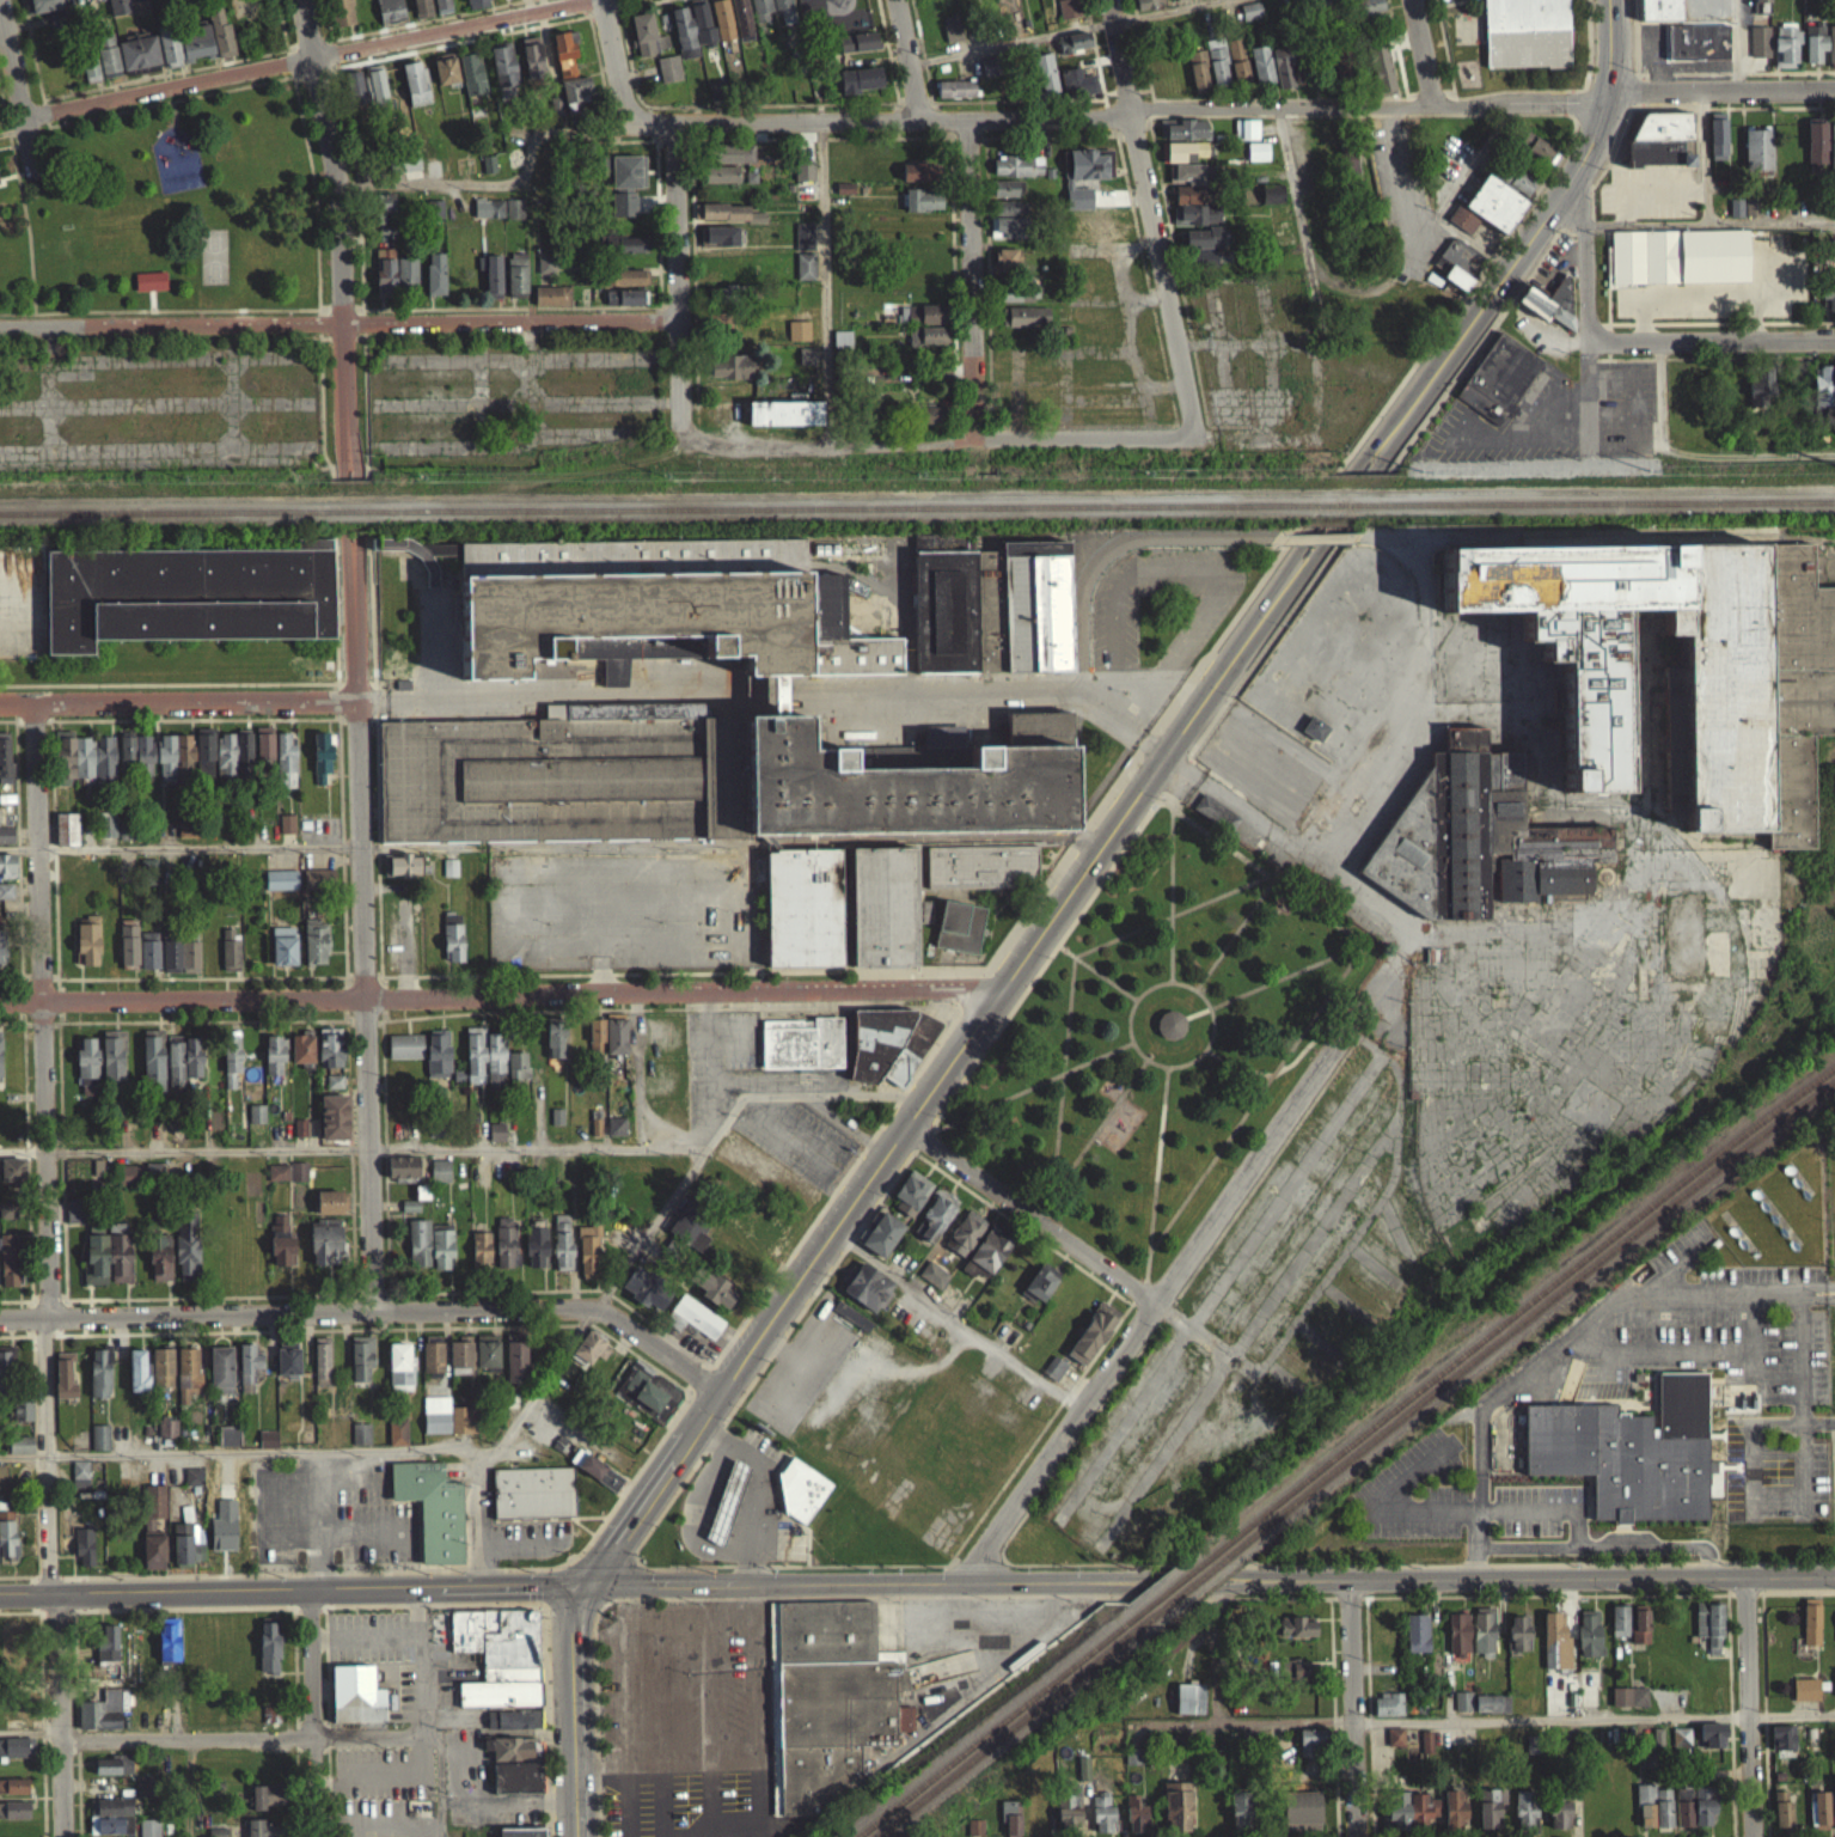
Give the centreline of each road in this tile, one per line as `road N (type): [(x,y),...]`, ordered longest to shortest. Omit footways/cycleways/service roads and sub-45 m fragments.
road 1 (tertiary): [(1289,579),(589,1581)]
road 2 (tertiary): [(1136,1576),(0,1593)]
road 3 (residential): [(1002,990),(0,1000)]
road 4 (residential): [(1417,933),(973,1574)]
road 5 (residential): [(720,1386),(587,1305),(0,1318)]
road 6 (residential): [(351,592),(378,1307)]
road 7 (residential): [(35,700),(43,1317)]
road 8 (residential): [(1130,109),(1051,118),(632,122),(537,135)]
road 9 (tertiary): [(1834,1574),(1246,1577)]
road 10 (residential): [(660,325),(80,334)]
road 11 (residential): [(1109,0),(1197,439)]
road 12 (tertiary): [(1608,91),(1602,123),(1576,173),(1380,451)]
road 13 (residential): [(343,439),(335,199),(308,66)]
road 14 (residential): [(439,1734),(65,1739)]
road 15 (residential): [(356,697),(0,700)]
road 16 (residential): [(968,120),(972,440)]
road 17 (residential): [(680,121),(685,433)]
road 18 (residential): [(1161,761),(1417,933)]
road 19 (residential): [(1157,1302),(904,1129)]
road 20 (residential): [(1130,109),(1435,104)]
road 21 (residential): [(599,5),(308,66)]
road 22 (residential): [(19,126),(308,66)]
road 23 (residential): [(1576,173),(1585,214),(1590,454)]
road 24 (residential): [(43,1317),(50,1592)]
road 25 (residential): [(1742,1575),(1747,1836)]
road 26 (tertiary): [(589,1581),(573,1612),(573,1836)]
road 27 (residential): [(1347,1579),(1354,1836)]
road 28 (residential): [(311,1583),(313,1836)]
road 29 (residential): [(1834,340),(1589,341)]
road 30 (residential): [(50,1592),(66,1836)]
road 31 (residential): [(1834,88),(1608,91)]
road 32 (residential): [(1197,439),(972,440)]
road 33 (residential): [(1435,104),(1580,100),(1608,91)]
road 34 (residential): [(0,30),(30,190)]
road 35 (tertiary): [(1380,451),(1356,466),(1297,549),(1289,579)]
road 36 (tertiary): [(1289,579),(1380,451)]
road 37 (residential): [(351,592),(354,483),(343,439)]
road 38 (residential): [(351,592),(338,498),(343,439)]
road 39 (residential): [(598,0),(632,122)]
road 40 (residential): [(918,118),(894,0)]

